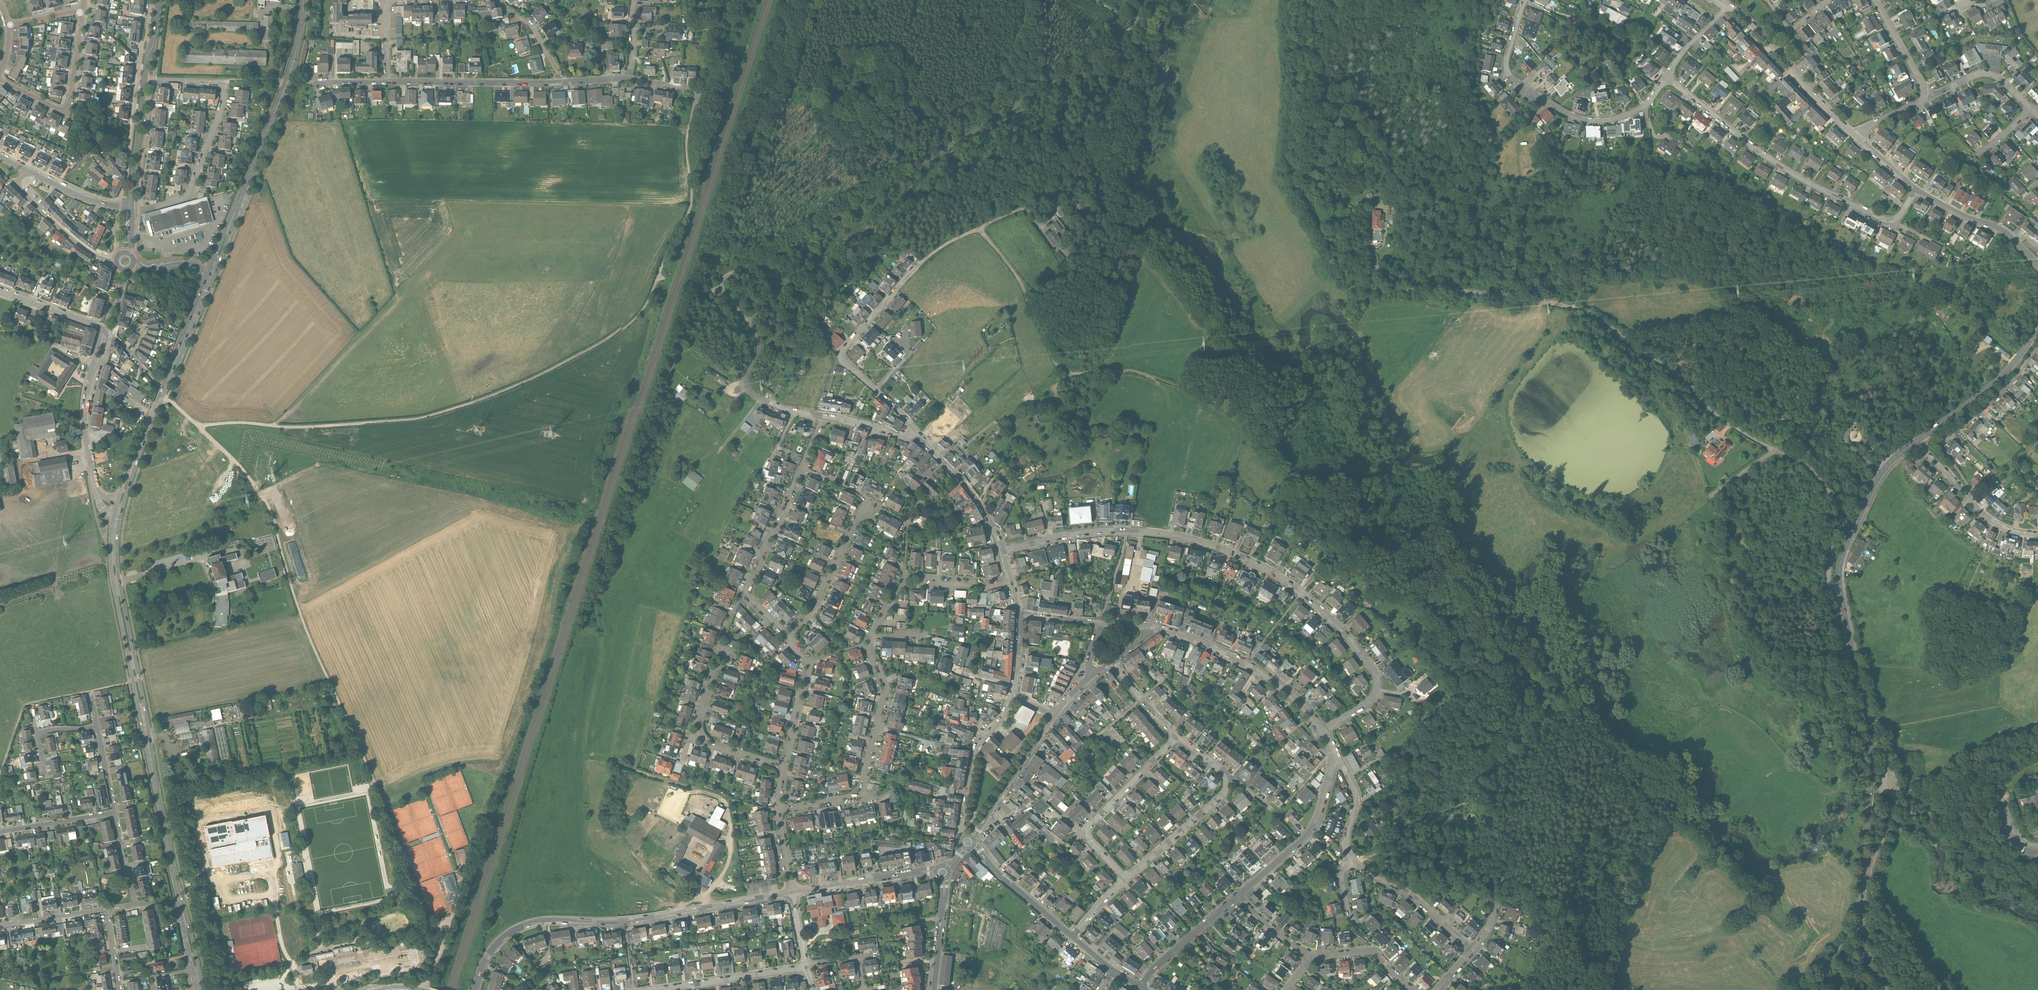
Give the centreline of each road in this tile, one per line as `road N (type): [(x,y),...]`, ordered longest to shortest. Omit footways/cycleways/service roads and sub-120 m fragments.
road 1 (track): [(437,954),(299,610),(267,504),(197,425)]
road 2 (track): [(656,273),(635,315),(600,342),(458,407),(339,425),(197,425)]
road 3 (residential): [(1324,729),(1369,703),(1375,671),(1313,602),(1253,561),(1184,538),(1126,531),(1002,548)]
road 4 (primary): [(200,989),(116,580),(118,512)]
road 5 (tertiary): [(1879,989),(1860,917),(1873,745),(1842,600)]
road 6 (track): [(1266,444),(1228,411),(1167,382),(1114,368),(1069,372),(1052,354),(1018,275),(979,225)]
road 7 (residential): [(475,989),(490,952),(527,924),(637,919),(791,892)]
road 8 (residential): [(1666,78),(1762,157),(1877,217),(1896,218),(1916,190)]
road 9 (primary): [(212,274),(288,83),(305,0)]
road 10 (residential): [(1525,0),(1505,73),(1520,90),(1597,121),(1645,107),(1666,78)]
road 11 (residential): [(145,79),(225,82),(224,96),(185,199),(130,207)]
road 12 (primary): [(118,512),(212,274)]
road 13 (unclassified): [(1573,309),(1389,275),(1373,264),(1363,221)]
road 14 (residential): [(823,416),(748,590),(787,636)]
road 15 (unclassified): [(1573,309),(1674,370),(1721,418),(1775,451)]
road 16 (track): [(1579,943),(1515,877),(1484,868),(1387,869),(1368,858)]
road 17 (residential): [(1324,729),(1271,678),(1150,626)]
road 18 (unclassified): [(105,330),(85,426),(96,490),(118,512)]
road 19 (track): [(697,88),(686,144),(690,198),(656,273)]
road 20 (residential): [(1126,878),(1087,828),(1176,735)]
road 21 (residential): [(2037,346),(1943,439),(1963,491)]
road 22 (unclassified): [(1775,451),(1806,464),(1841,506),(1828,573),(1842,600)]
road 23 (tertiary): [(1842,600),(1840,565),(1854,528),(1881,473),(1915,443)]
road 24 (residential): [(1333,753),(1315,826),(1239,896)]
road 25 (residential): [(564,82),(388,81)]
road 26 (residential): [(918,262),(839,354),(876,389)]
road 27 (residential): [(83,10),(66,108),(0,79)]
road 28 (tertiary): [(1915,443),(2003,375),(2037,326)]
road 29 (residential): [(863,793),(886,691),(872,634)]
road 30 (residential): [(1055,715),(968,842)]
road 31 (residential): [(787,636),(814,607),(863,504)]
road 32 (residential): [(791,892),(943,873)]
road 33 (residential): [(656,989),(806,965)]
road 34 (residential): [(1126,878),(1218,799),(1226,776)]
road 35 (unclassified): [(776,404),(747,385),(756,339),(734,303),(716,291)]
road 36 (residential): [(2037,266),(2005,232),(1916,190)]
road 37 (residential): [(1474,949),(1357,864)]
road 38 (residential): [(962,826),(976,750),(1013,694)]
road 39 (residential): [(787,636),(809,661),(784,766)]
road 40 (track): [(1253,561),(1296,484),(1266,444)]
road 41 (residential): [(1002,548),(961,479),(920,440)]
road 42 (residential): [(1069,934),(968,842)]
road 43 (residential): [(1239,896),(1141,987)]
road 44 (track): [(707,792),(726,805),(731,836),(709,906)]
road 45 (tertiary): [(17,186),(67,235),(115,262)]

